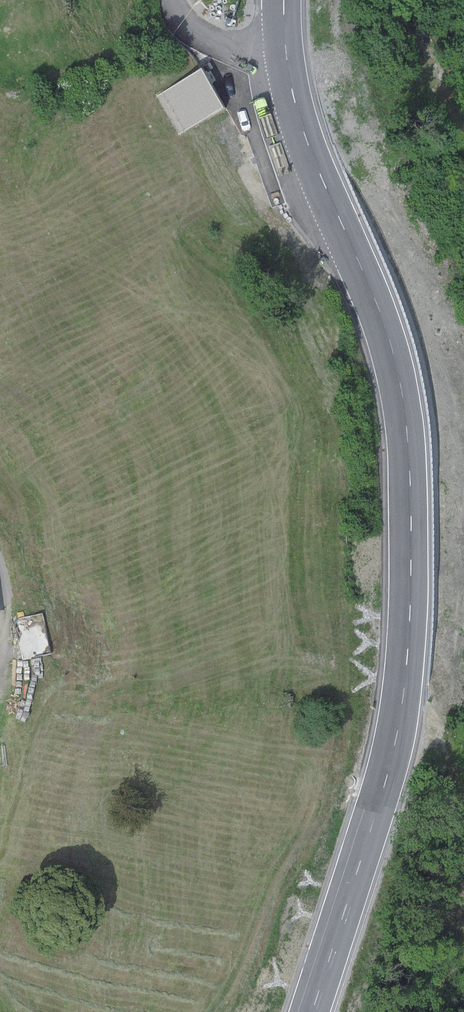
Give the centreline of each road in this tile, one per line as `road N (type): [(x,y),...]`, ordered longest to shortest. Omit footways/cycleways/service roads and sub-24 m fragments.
road 1 (primary): [(330,1011),(399,738),(402,480),(395,402),(376,334),(276,127),(271,65),(288,0)]
road 2 (track): [(407,0),(418,57),(439,96),(463,120)]
road 3 (track): [(168,0),(193,37),(271,65)]

